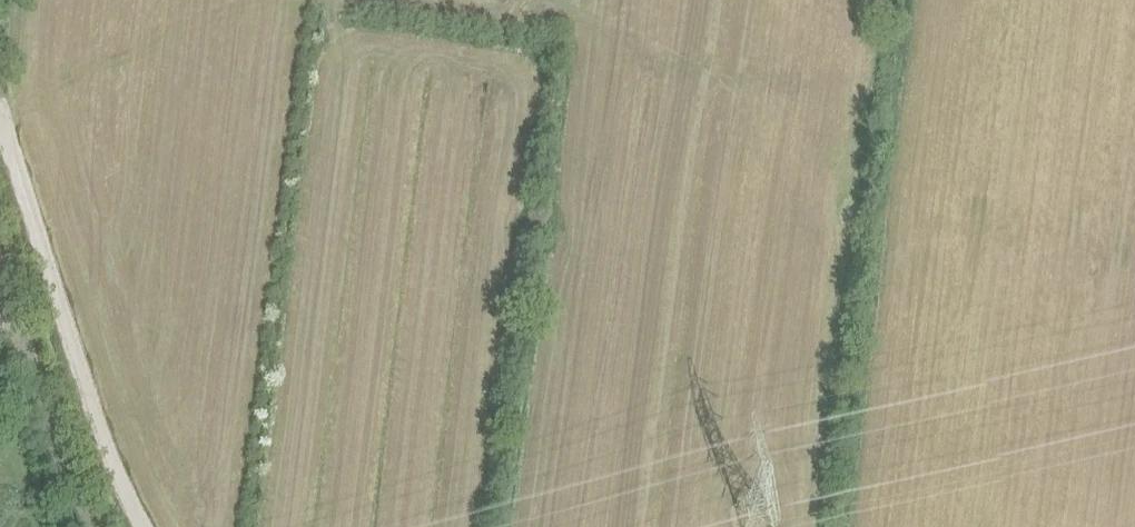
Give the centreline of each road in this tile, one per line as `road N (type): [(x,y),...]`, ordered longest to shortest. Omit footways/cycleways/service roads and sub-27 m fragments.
road 1 (unclassified): [(94,526),(65,474),(0,282)]

